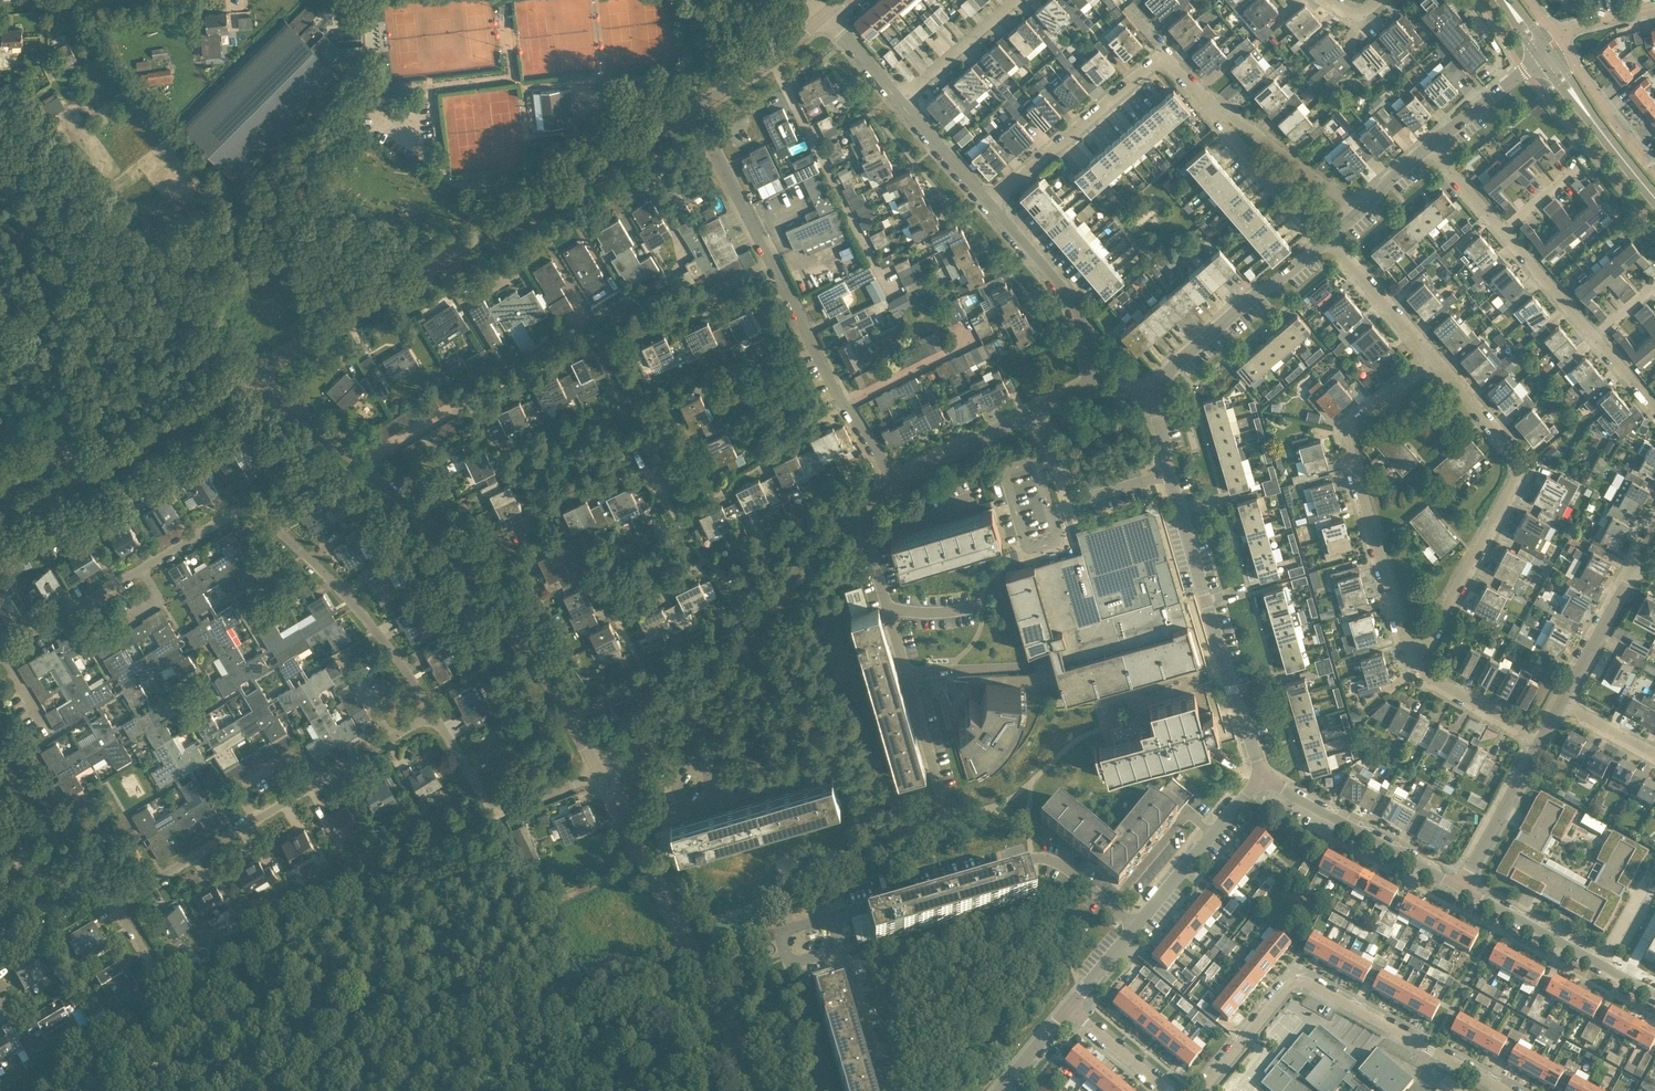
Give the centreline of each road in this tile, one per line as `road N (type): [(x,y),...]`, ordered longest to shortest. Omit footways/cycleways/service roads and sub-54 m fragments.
road 1 (unclassified): [(260,373),(694,106)]
road 2 (unclassified): [(1262,776),(1148,391)]
road 3 (residential): [(434,713),(347,596),(259,514),(237,512),(142,568)]
road 4 (residential): [(1413,661),(1517,474),(1518,460),(1433,361)]
road 5 (unclassified): [(761,1090),(599,771)]
road 6 (residential): [(1413,661),(1346,442),(1353,427),(1433,361)]
road 7 (residential): [(834,916),(1034,858),(1061,864),(1137,926)]
road 8 (residential): [(844,404),(694,106)]
road 9 (unclassified): [(571,717),(456,555),(362,462)]
road 10 (unclassified): [(0,521),(242,373),(260,373)]
road 11 (residential): [(942,794),(867,538)]
road 12 (residential): [(1505,1090),(1297,981)]
road 13 (residential): [(599,771),(497,814),(434,713)]
road 14 (unclassified): [(1463,887),(1262,776)]
road 15 (unclassified): [(1148,391),(1322,243)]
road 16 (residential): [(990,204),(1161,56)]
road 17 (unclassified): [(894,481),(1093,384)]
road 18 (unclassified): [(1654,994),(1463,887)]
road 19 (residential): [(1093,384),(1077,311),(990,204)]
road 20 (unclassified): [(1137,926),(1262,776)]
road 21 (residential): [(1359,210),(1204,98)]
road 22 (residential): [(1204,98),(1322,243)]
road 23 (residential): [(1463,887),(1542,737)]
road 24 (residential): [(113,905),(256,820)]
road 25 (residential): [(1654,172),(1560,37)]
road 26 (unclassified): [(694,106),(827,11)]
road 27 (residential): [(142,568),(2,652)]
road 28 (residential): [(1433,361),(1329,239)]
road 29 (residential): [(256,820),(392,738)]
road 30 (residential): [(1562,700),(1637,564)]
road 31 (residential): [(898,100),(1015,0)]
road 32 (residential): [(1542,737),(1419,672),(1413,661)]
road 33 (unclassified): [(756,627),(853,512)]
road 34 (residential): [(843,951),(790,965),(780,931),(834,916)]
road 35 (residential): [(844,404),(960,345),(964,330)]
road 36 (residential): [(1201,1090),(1297,981)]
road 37 (residential): [(883,1090),(843,951)]
road 38 (residential): [(1593,337),(1502,230)]
road 39 (residential): [(990,204),(898,100)]
road 40 (unclassified): [(362,462),(264,388),(260,373)]
road 41 (residential): [(28,863),(0,733)]
road 42 (residential): [(1171,1090),(1069,1007)]
road 43 (secondary): [(1654,194),(1579,100)]

